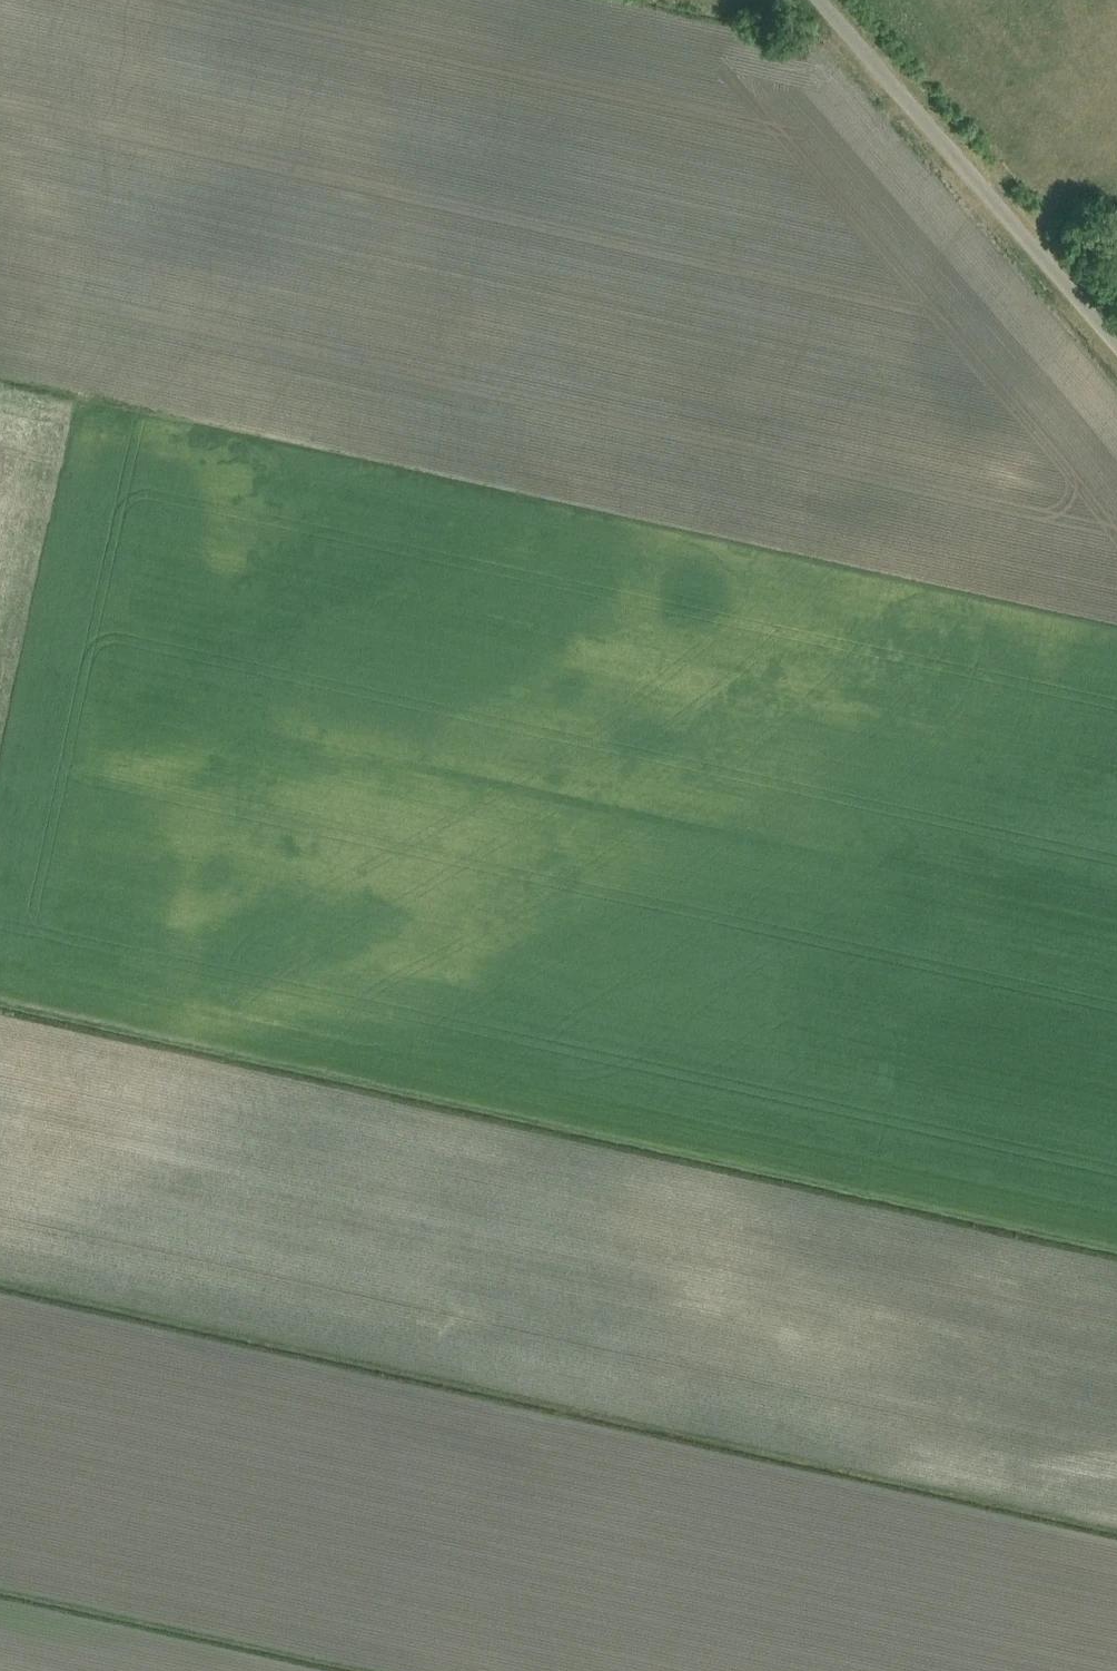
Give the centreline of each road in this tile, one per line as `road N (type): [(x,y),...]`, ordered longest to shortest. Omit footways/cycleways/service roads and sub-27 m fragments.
road 1 (unclassified): [(1116,344),(821,0)]

